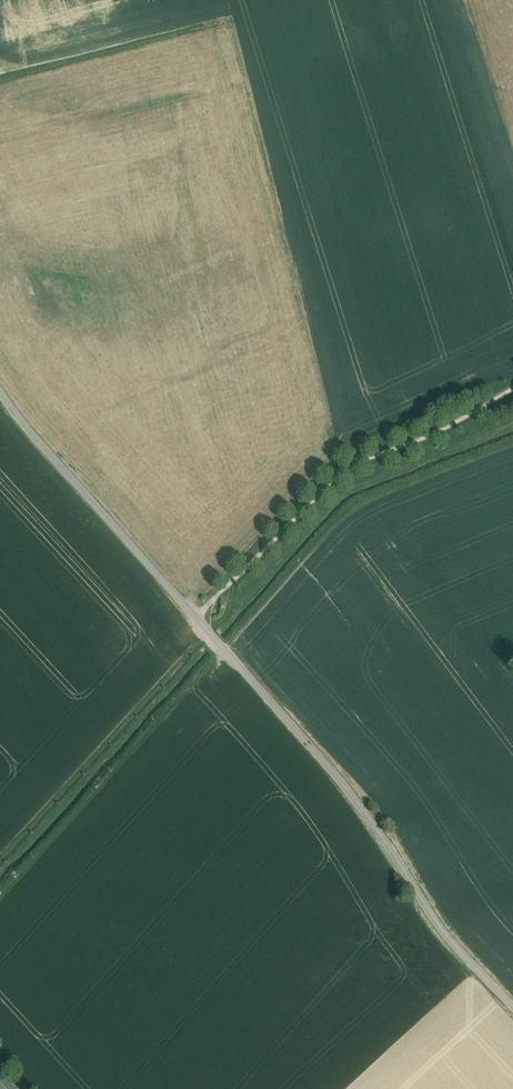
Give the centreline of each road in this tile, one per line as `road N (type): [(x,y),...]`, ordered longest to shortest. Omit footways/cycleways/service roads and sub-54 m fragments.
road 1 (unclassified): [(512,1005),(441,926),(342,782),(196,618)]
road 2 (track): [(196,618),(337,477),(512,391)]
road 3 (track): [(196,618),(0,392)]

